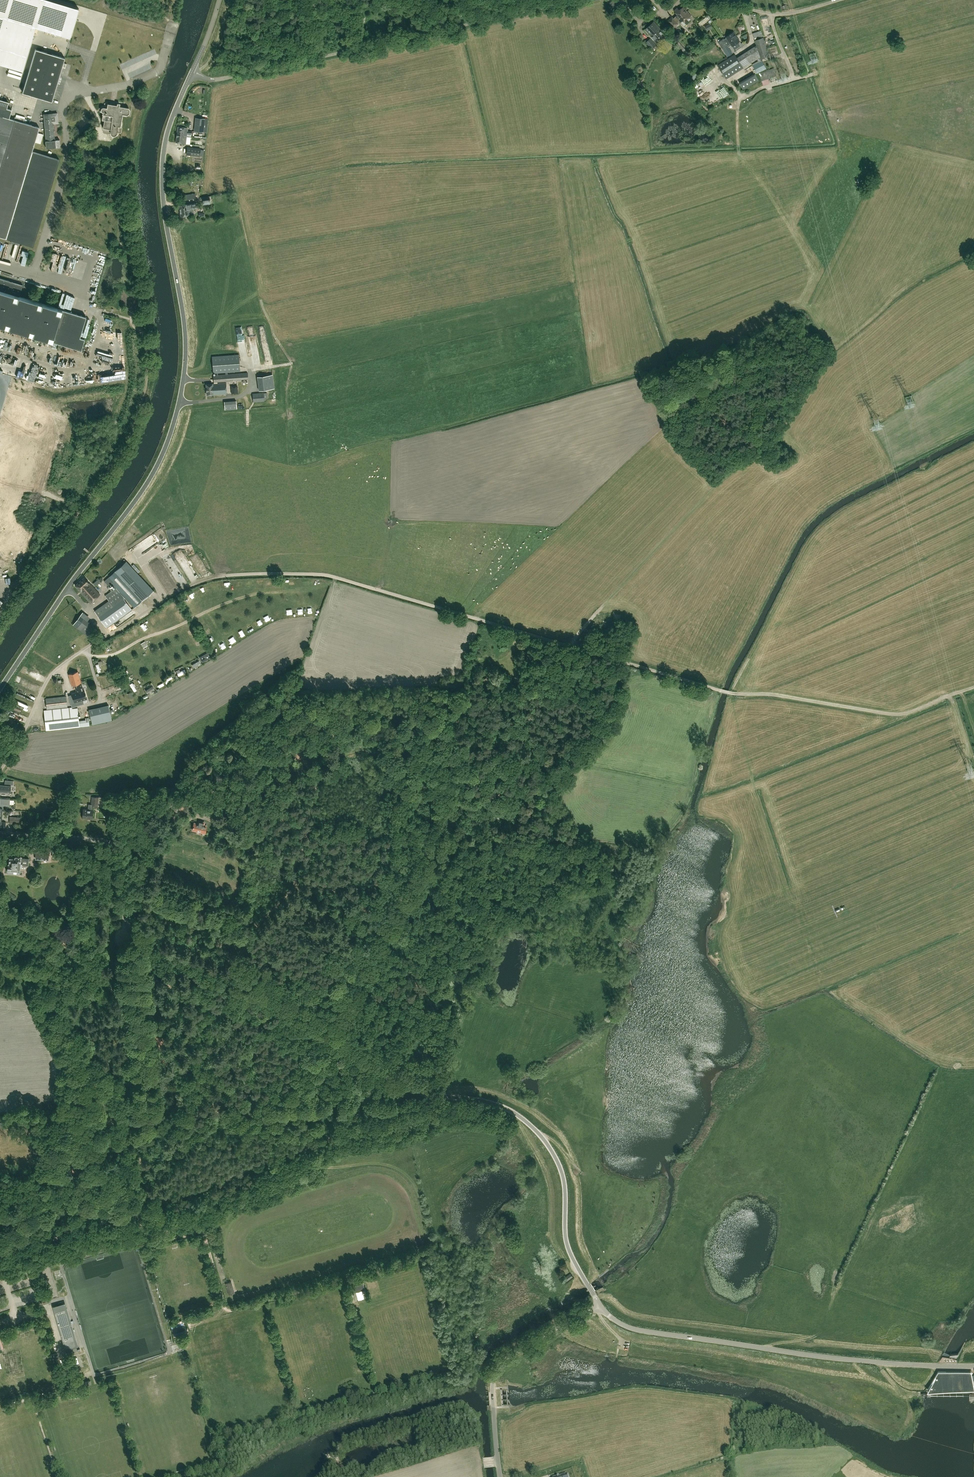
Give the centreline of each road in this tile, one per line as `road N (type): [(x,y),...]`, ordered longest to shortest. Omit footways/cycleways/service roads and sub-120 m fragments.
road 1 (tertiary): [(601,1307),(567,1245),(558,1163),(518,1115),(399,1085),(303,1016),(140,944),(127,925),(119,857),(107,844),(0,834)]
road 2 (unclassified): [(0,772),(54,671),(175,593),(219,576),(334,578),(731,692)]
road 3 (unclassified): [(0,688),(140,492),(170,433),(185,347),(161,167),(165,134),(192,75)]
road 4 (track): [(154,1122),(283,1081),(368,1105),(429,1100),(493,920),(506,912),(525,921),(537,915),(577,860)]
road 5 (track): [(304,1149),(319,1167),(376,1162),(404,1172),(419,1191),(434,1249),(229,1312),(224,1305)]
road 6 (unclassified): [(192,75),(222,79),(575,0)]
road 7 (tertiary): [(973,1366),(816,1355),(644,1331),(601,1307)]
road 8 (track): [(137,1210),(342,1135),(490,1103)]
road 9 (track): [(145,1207),(154,1122),(140,944)]
road 10 (track): [(731,692),(900,715),(973,687)]
road 11 (track): [(329,1034),(445,824)]
road 12 (unclassified): [(500,1476),(497,1369),(601,1307)]
road 13 (track): [(552,840),(544,802),(608,711),(626,662)]
road 14 (track): [(336,757),(364,745),(368,755),(420,776),(445,824)]
road 15 (track): [(230,981),(250,931),(283,901),(295,872)]
road 16 (unclassified): [(707,0),(782,14),(832,0)]
road 17 (track): [(336,757),(315,792),(295,872)]
road 18 (track): [(154,1122),(202,1138),(211,1148),(268,1162)]

